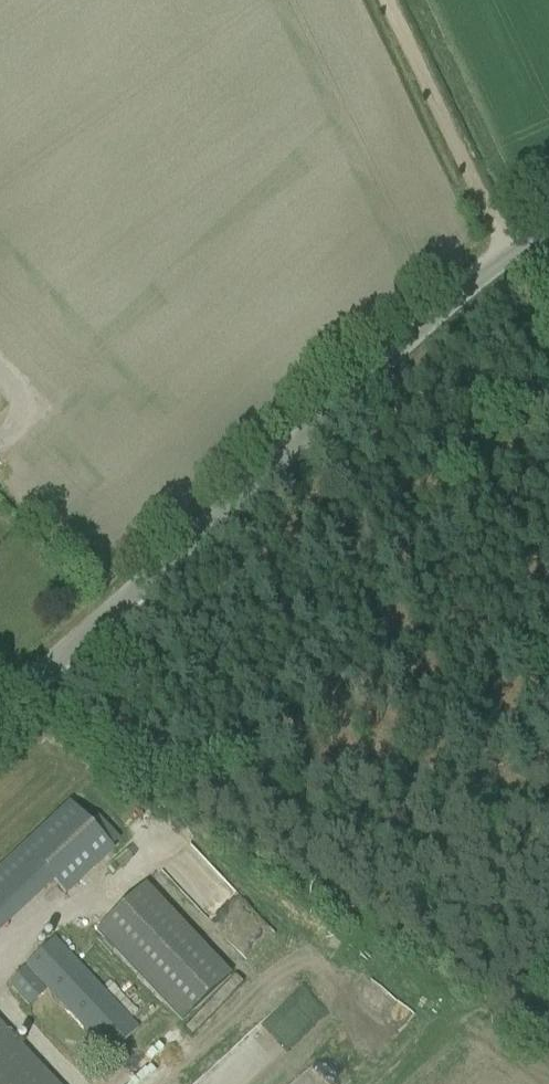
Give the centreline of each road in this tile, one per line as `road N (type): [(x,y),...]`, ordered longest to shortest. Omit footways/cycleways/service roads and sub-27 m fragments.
road 1 (unclassified): [(0,715),(481,276),(548,227)]
road 2 (track): [(388,0),(506,256)]

